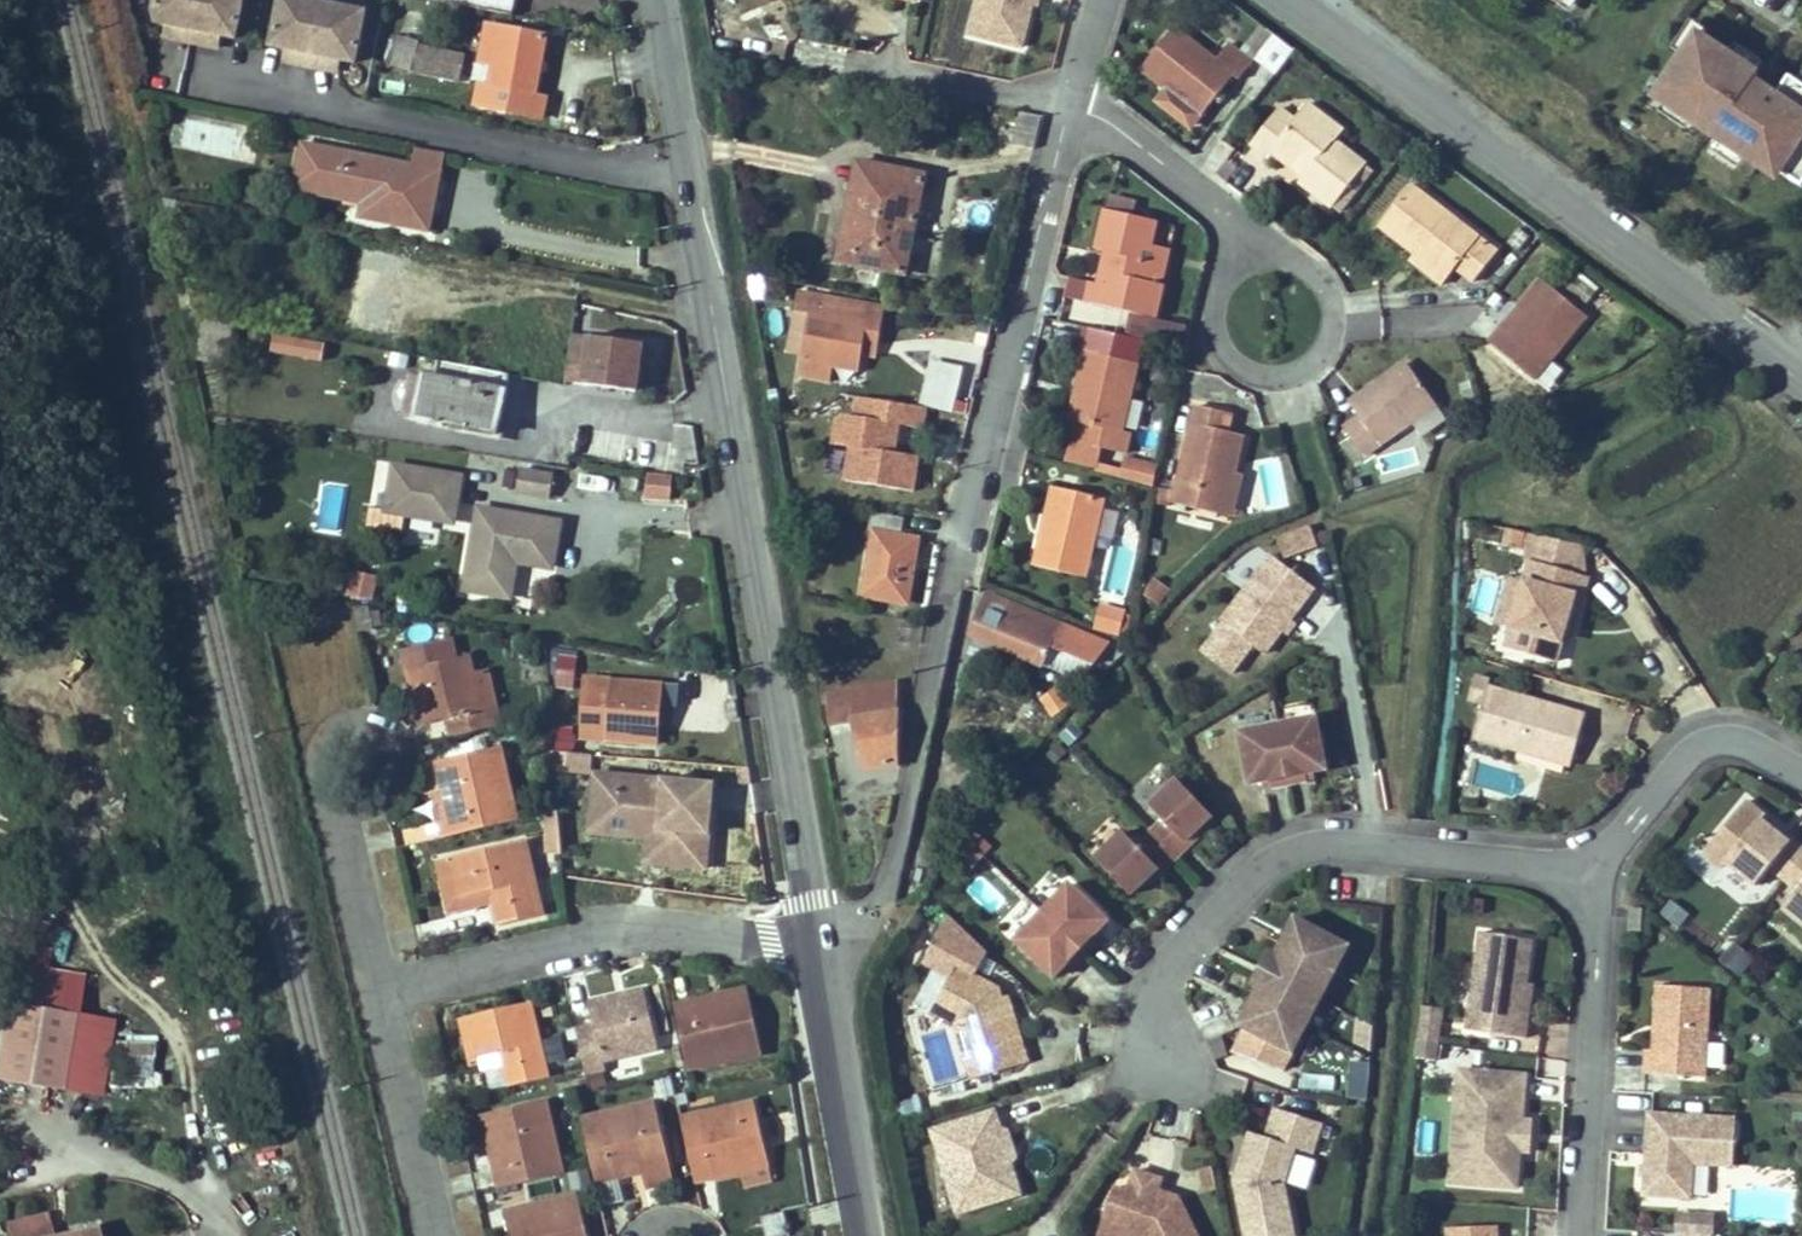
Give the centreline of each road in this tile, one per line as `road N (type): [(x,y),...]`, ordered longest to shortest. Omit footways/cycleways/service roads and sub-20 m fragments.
road 1 (secondary): [(658,0),(816,935)]
road 2 (residential): [(1074,99),(947,583),(873,912),(823,973)]
road 3 (tertiary): [(1801,379),(1642,248),(1293,0)]
road 4 (residential): [(1583,867),(1331,843),(1266,864),(1168,968),(1149,1014),(1151,1055),(1172,1075)]
road 5 (residential): [(816,935),(636,933),(375,993)]
road 6 (residential): [(1583,867),(1598,953),(1587,1235)]
road 7 (residential): [(1260,255),(1224,277),(1210,317),(1225,357),(1263,378),(1303,371),(1329,342),(1334,304),(1315,270)]
road 8 (residential): [(1801,771),(1770,748),(1731,739),(1697,745),(1669,764),(1583,867)]
road 9 (secondary): [(823,973),(866,1235)]
road 10 (residential): [(375,993),(433,1235)]
road 11 (residential): [(344,809),(321,792),(315,751),(334,728),(362,722),(389,734),(402,760),(396,789),(374,808)]
road 12 (residential): [(1074,99),(1239,222),(1260,255)]
road 13 (residential): [(375,993),(344,809)]

